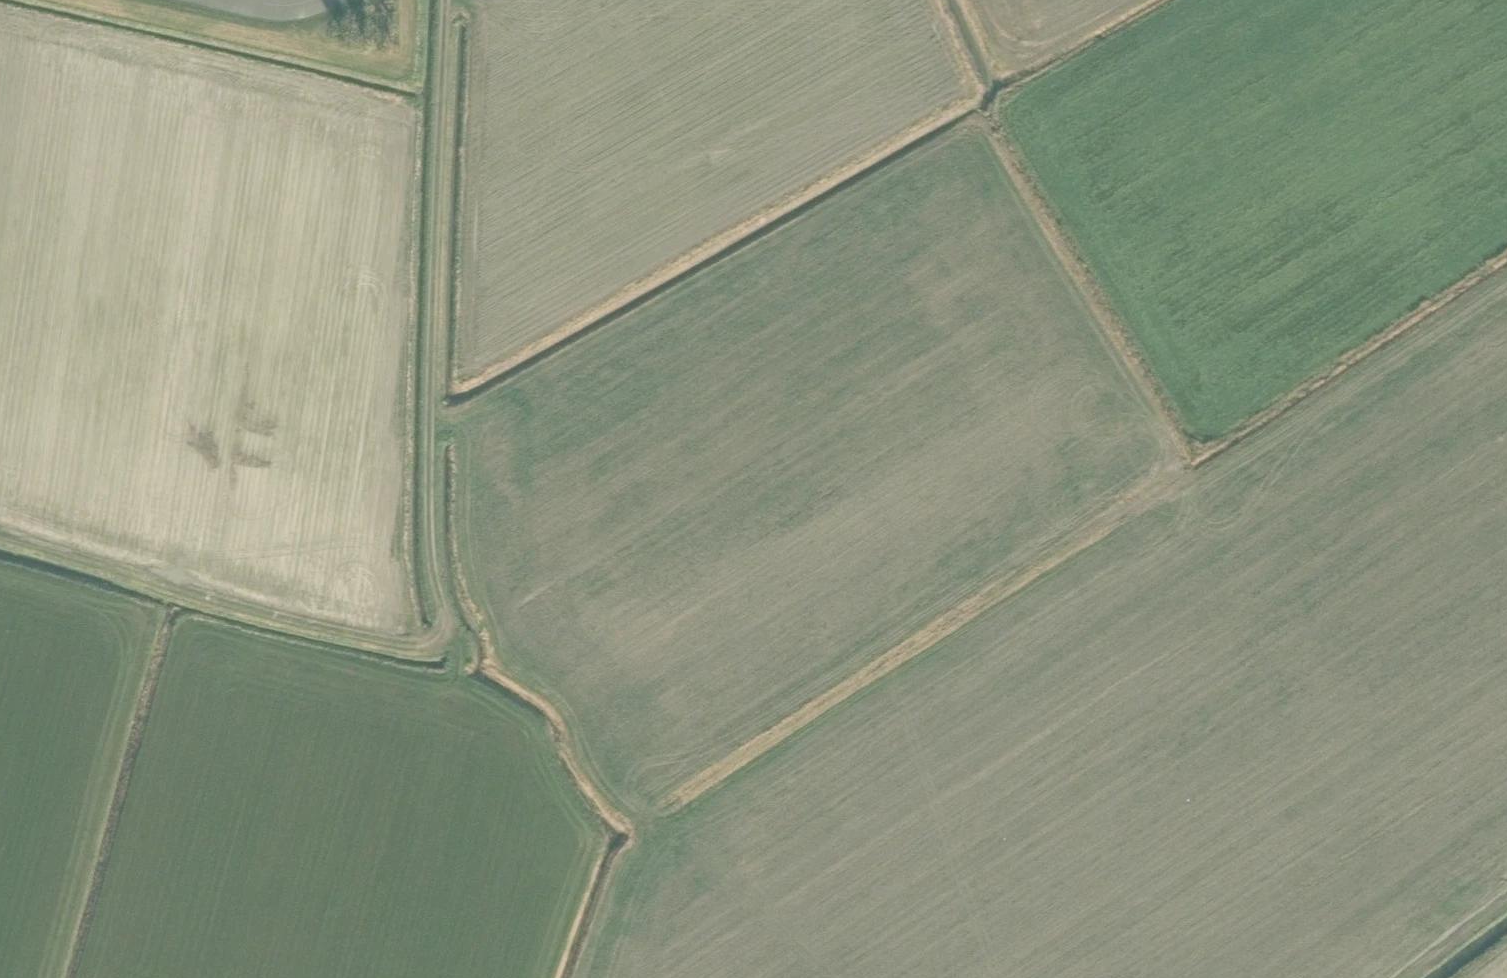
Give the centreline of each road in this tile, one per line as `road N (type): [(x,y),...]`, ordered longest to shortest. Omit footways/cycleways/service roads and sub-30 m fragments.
road 1 (track): [(444,0),(425,554),(453,635),(435,656),(263,622),(0,546)]

